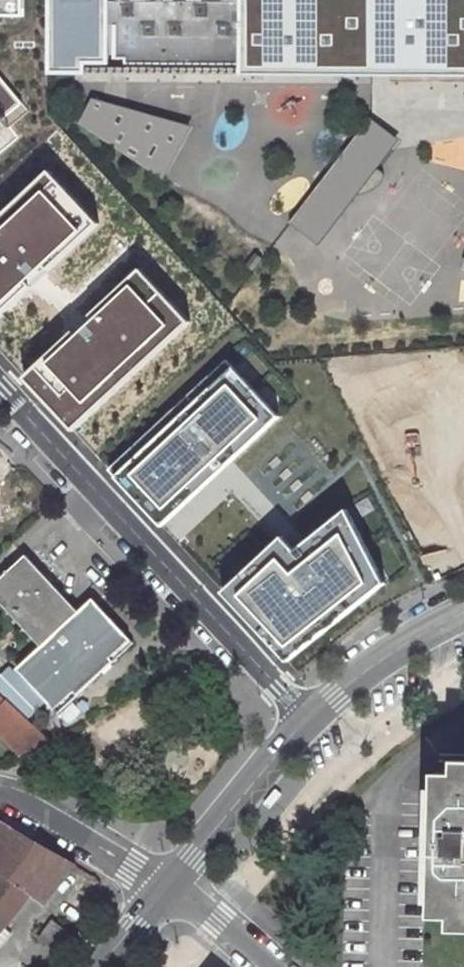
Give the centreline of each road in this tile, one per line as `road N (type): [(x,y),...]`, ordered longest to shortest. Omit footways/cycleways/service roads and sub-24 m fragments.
road 1 (residential): [(0,388),(307,719)]
road 2 (secondary): [(307,719),(168,887)]
road 3 (residential): [(0,792),(168,887)]
road 4 (secondary): [(463,612),(398,646),(307,719)]
road 5 (residential): [(168,887),(270,966)]

